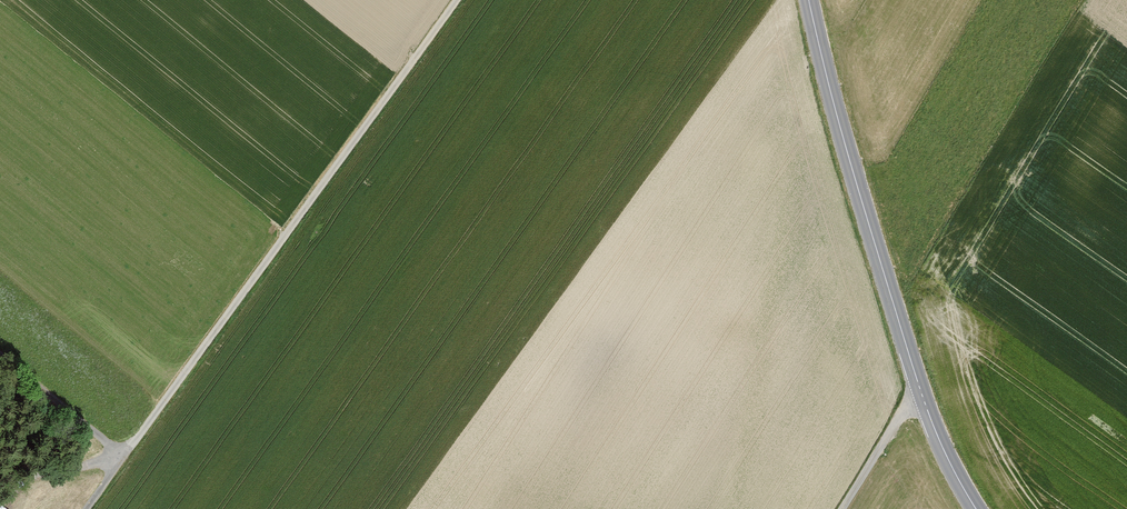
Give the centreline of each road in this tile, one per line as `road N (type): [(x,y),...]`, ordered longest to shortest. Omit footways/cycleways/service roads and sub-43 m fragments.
road 1 (track): [(456,0),(81,508)]
road 2 (secondary): [(976,508),(922,395),(808,0)]
road 3 (track): [(121,458),(0,358)]
road 4 (track): [(842,508),(922,395)]
road 5 (unclassified): [(121,458),(25,479),(0,497)]

